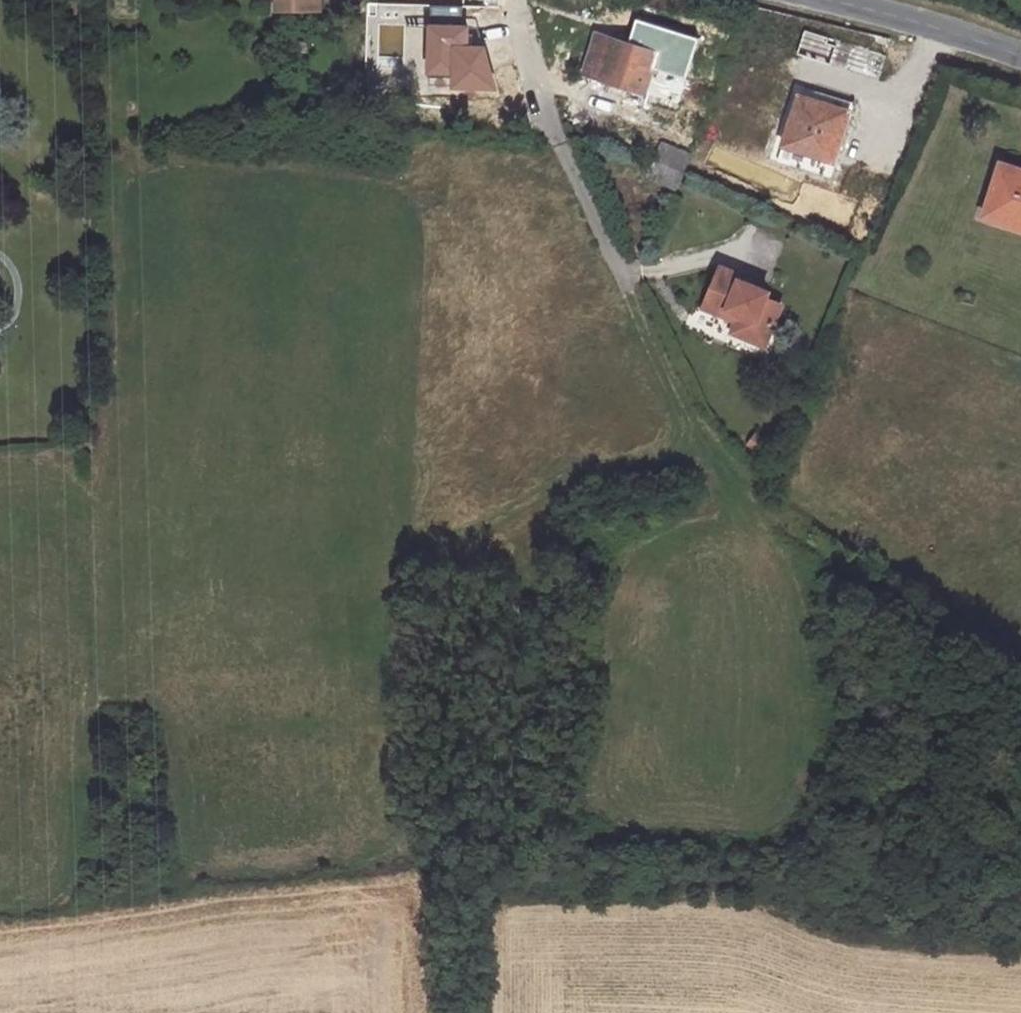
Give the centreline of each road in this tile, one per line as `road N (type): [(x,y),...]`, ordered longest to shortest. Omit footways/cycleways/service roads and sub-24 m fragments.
road 1 (tertiary): [(1020,58),(834,0)]

